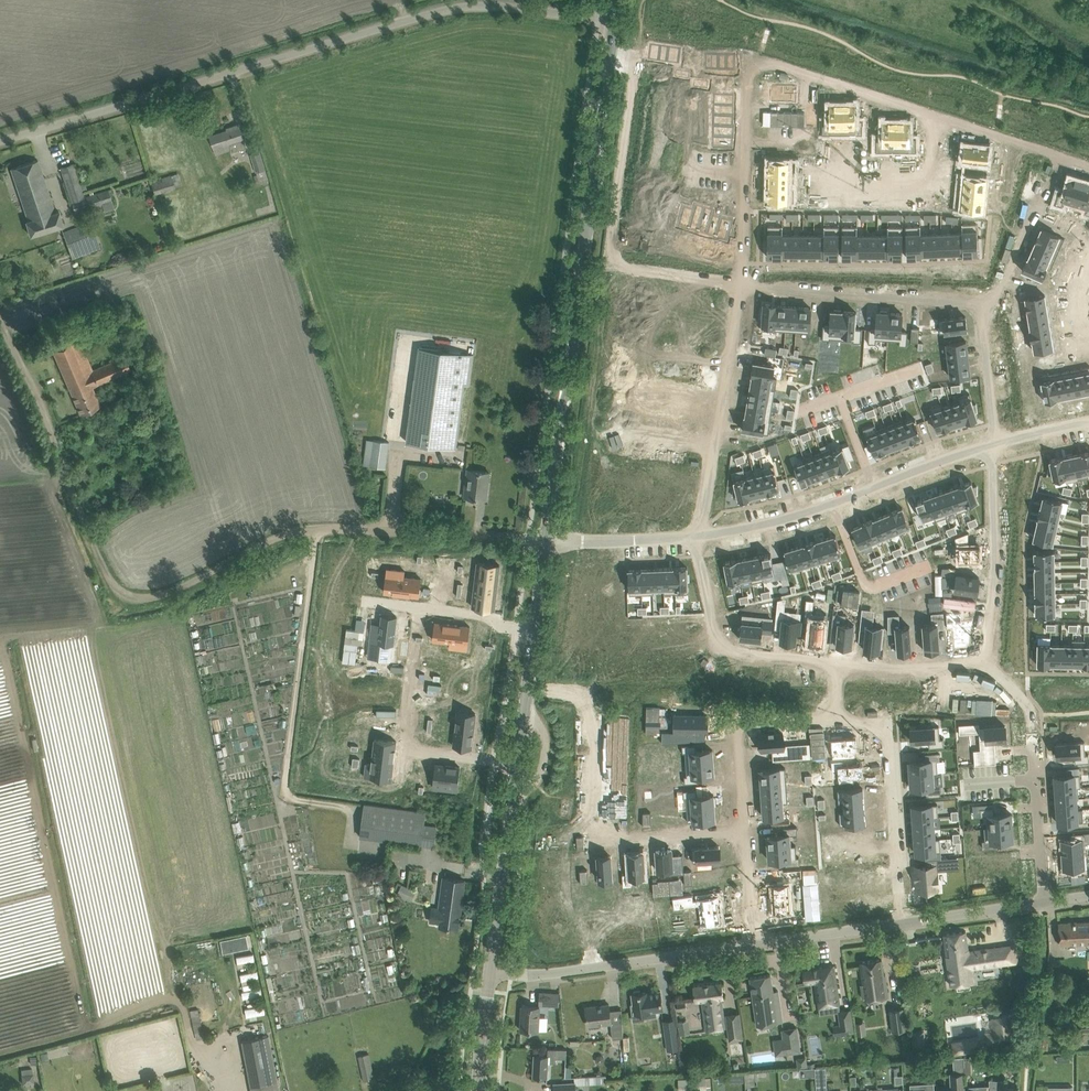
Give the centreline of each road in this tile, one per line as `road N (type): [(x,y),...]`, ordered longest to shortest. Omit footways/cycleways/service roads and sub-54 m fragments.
road 1 (unclassified): [(0,321),(107,571),(129,599),(164,598),(279,532),(546,543)]
road 2 (unclassified): [(0,141),(438,11),(492,6),(615,21)]
road 3 (tertiary): [(546,543),(615,21)]
road 4 (tertiary): [(489,973),(534,622)]
road 5 (residential): [(614,247),(643,34),(753,59)]
road 6 (residential): [(753,59),(1065,159)]
road 7 (residential): [(989,444),(792,516),(695,537)]
road 8 (residential): [(568,542),(614,247)]
road 9 (track): [(315,529),(278,804)]
road 10 (unclassified): [(489,973),(541,974),(751,945)]
road 11 (residential): [(695,537),(740,284)]
road 12 (residential): [(902,925),(886,723),(835,722)]
road 13 (residential): [(740,284),(982,306)]
road 14 (residential): [(695,537),(715,634),(726,648),(836,664)]
road 15 (residential): [(740,284),(753,59)]
road 16 (residential): [(981,662),(995,565),(989,444)]
road 17 (residential): [(835,722),(736,718),(744,833)]
road 18 (residential): [(1039,906),(1030,717)]
road 19 (residential): [(982,306),(993,299),(1065,159)]
road 20 (residential): [(581,843),(744,833)]
road 21 (unclassified): [(751,945),(902,925)]
road 22 (residential): [(836,664),(981,662)]
road 23 (residential): [(400,749),(416,608)]
road 24 (unclassified): [(902,925),(1039,906)]
road 25 (residential): [(982,306),(989,444)]
road 26 (residential): [(614,247),(740,284)]
road 27 (residential): [(695,537),(568,542)]

